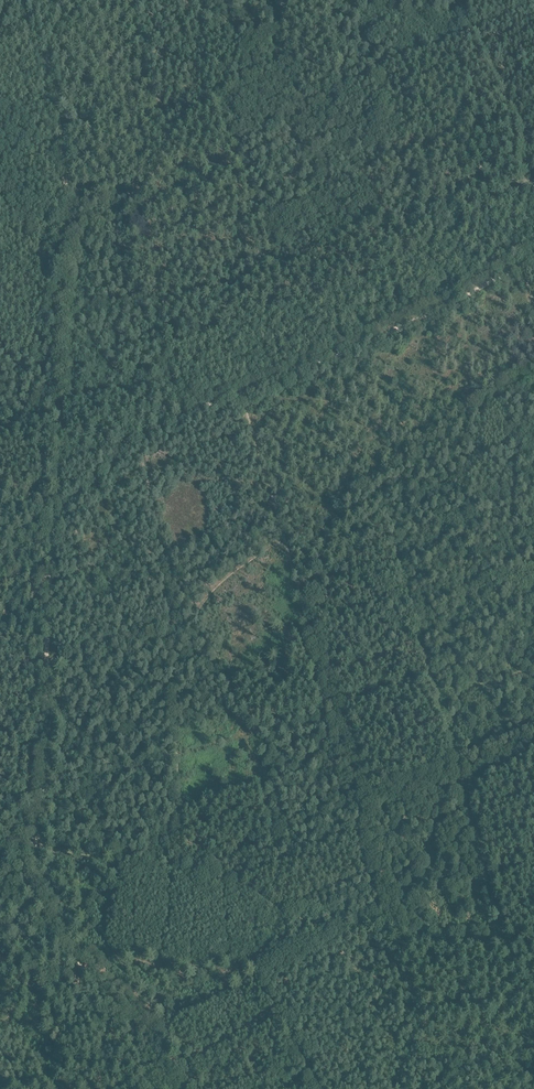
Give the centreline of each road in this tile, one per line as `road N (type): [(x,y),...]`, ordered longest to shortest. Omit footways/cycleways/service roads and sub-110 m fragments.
road 1 (track): [(59,398),(35,861),(67,943),(123,1018),(156,1088)]
road 2 (track): [(177,634),(231,574),(533,360)]
road 3 (track): [(136,441),(161,546),(167,628),(177,634),(180,870)]
road 4 (track): [(331,702),(241,395)]
road 5 (track): [(180,870),(244,889),(292,917),(257,979),(320,1088)]
road 6 (track): [(458,766),(533,1054)]
road 7 (track): [(180,870),(458,766)]
road 8 (track): [(63,117),(75,172),(58,323),(59,398)]
road 9 (track): [(300,369),(533,258)]
road 10 (track): [(300,369),(277,306),(270,236),(232,142)]
road 11 (track): [(533,205),(523,169),(527,139),(460,0)]
road 12 (track): [(292,917),(331,929),(384,927),(448,948),(506,943)]
road 13 (track): [(341,89),(533,7)]
road 14 (track): [(458,766),(432,672),(331,702)]
road 15 (track): [(0,811),(35,844),(180,870)]
road 16 (track): [(0,563),(136,441)]
road 17 (track): [(139,209),(167,375),(176,385)]
road 18 (track): [(327,97),(403,261)]
road 19 (track): [(281,0),(285,30),(245,41),(241,83),(214,102)]
road 20 (track): [(63,117),(90,119),(139,103),(185,113)]

